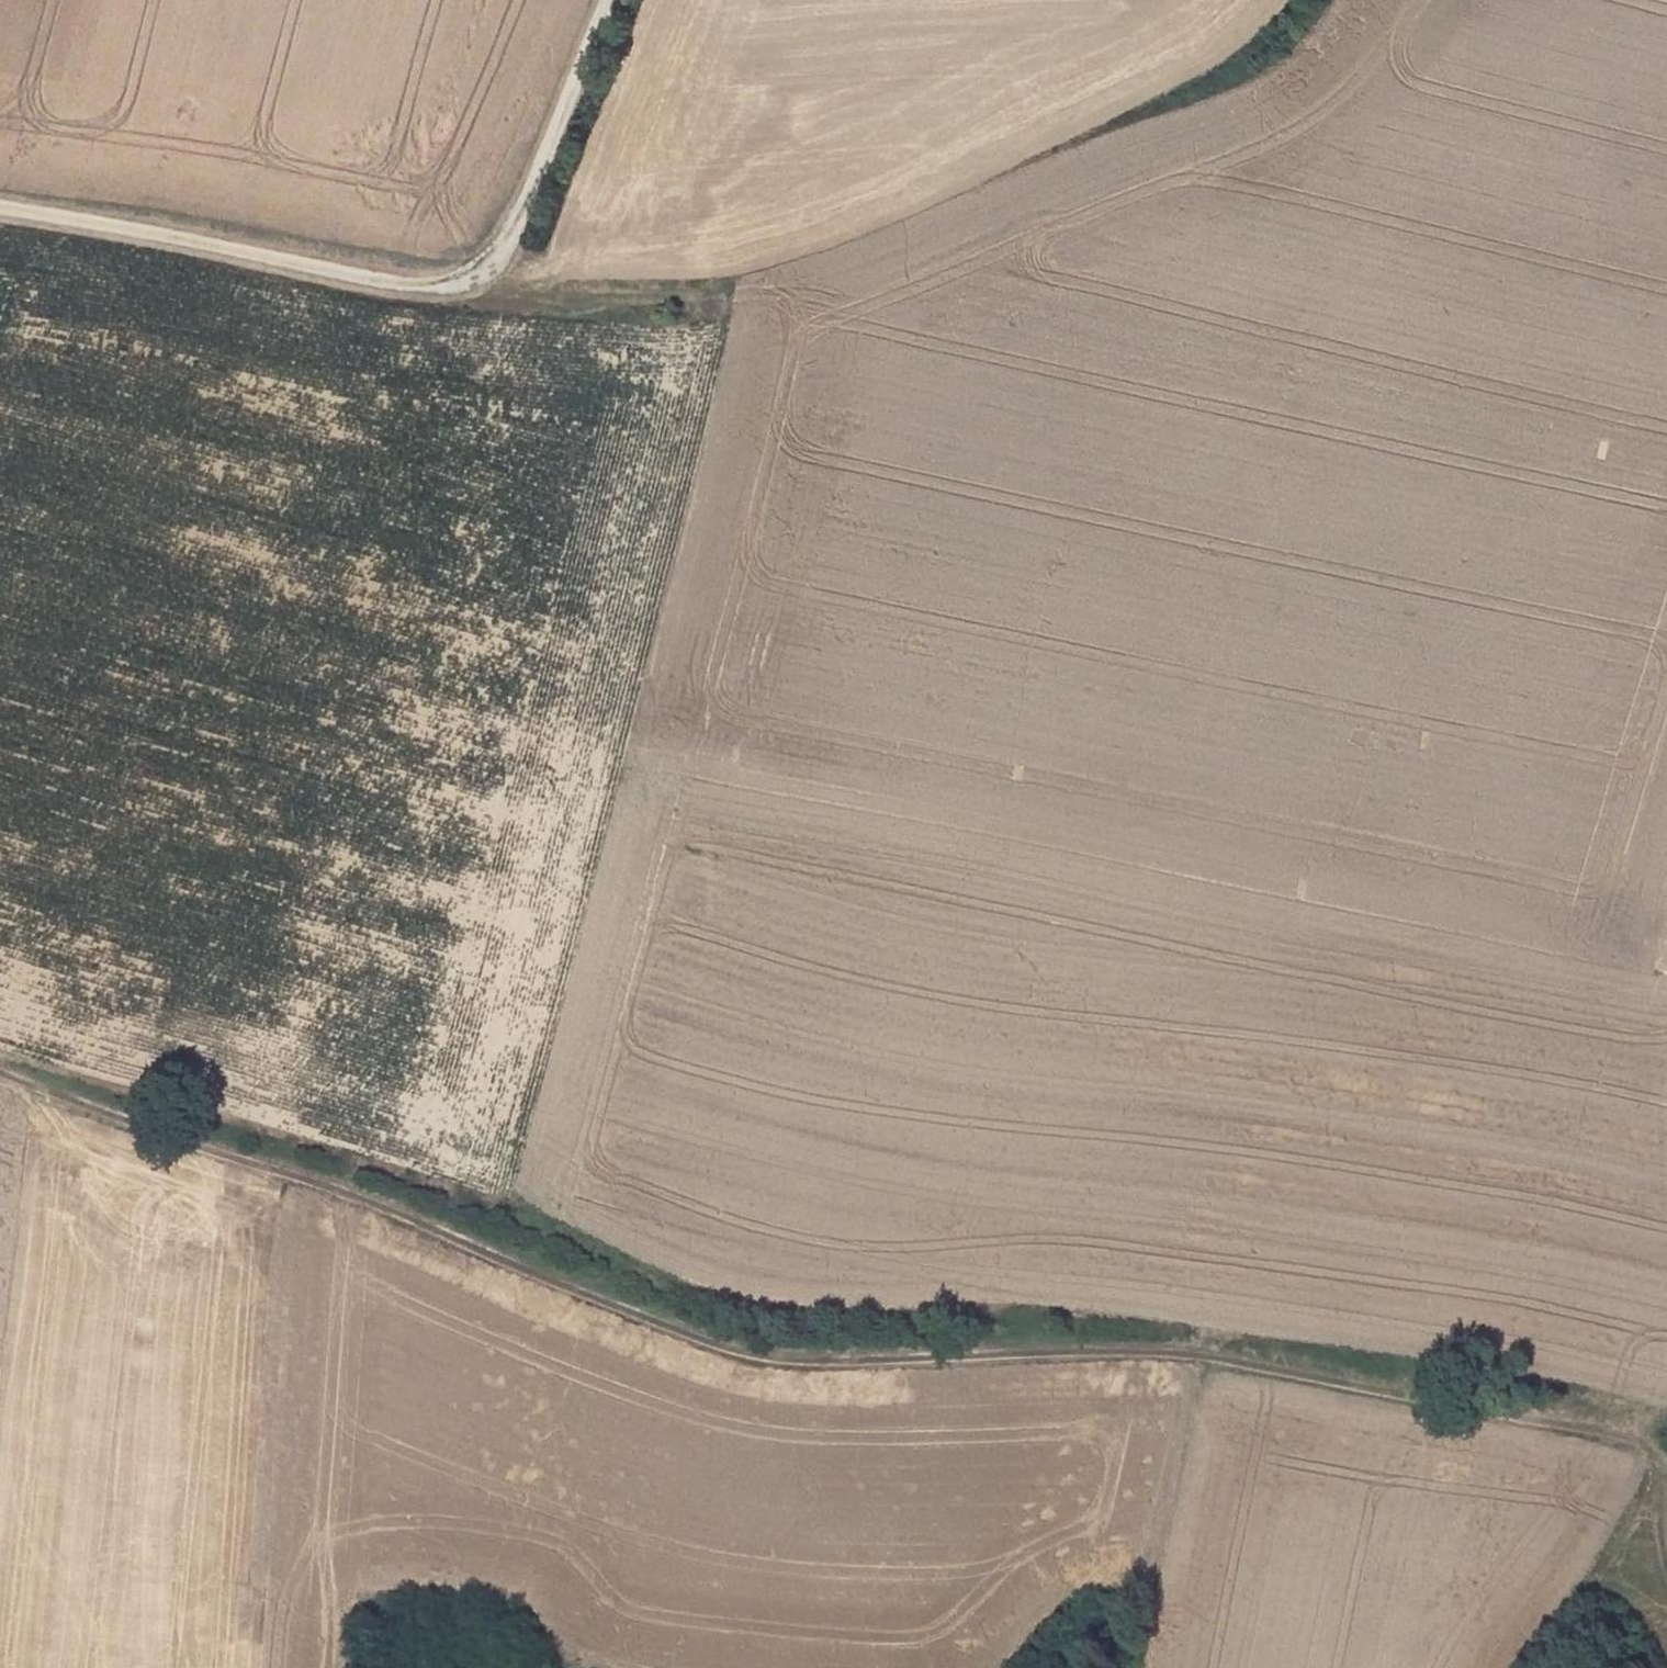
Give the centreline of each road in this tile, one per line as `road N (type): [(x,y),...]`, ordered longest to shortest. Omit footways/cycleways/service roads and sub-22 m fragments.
road 1 (track): [(0,1074),(360,1198),(720,1345),(810,1358),(944,1360),(1094,1346),(1350,1380),(1666,1440)]
road 2 (track): [(0,211),(446,279),(493,262),(541,168),(608,0)]

